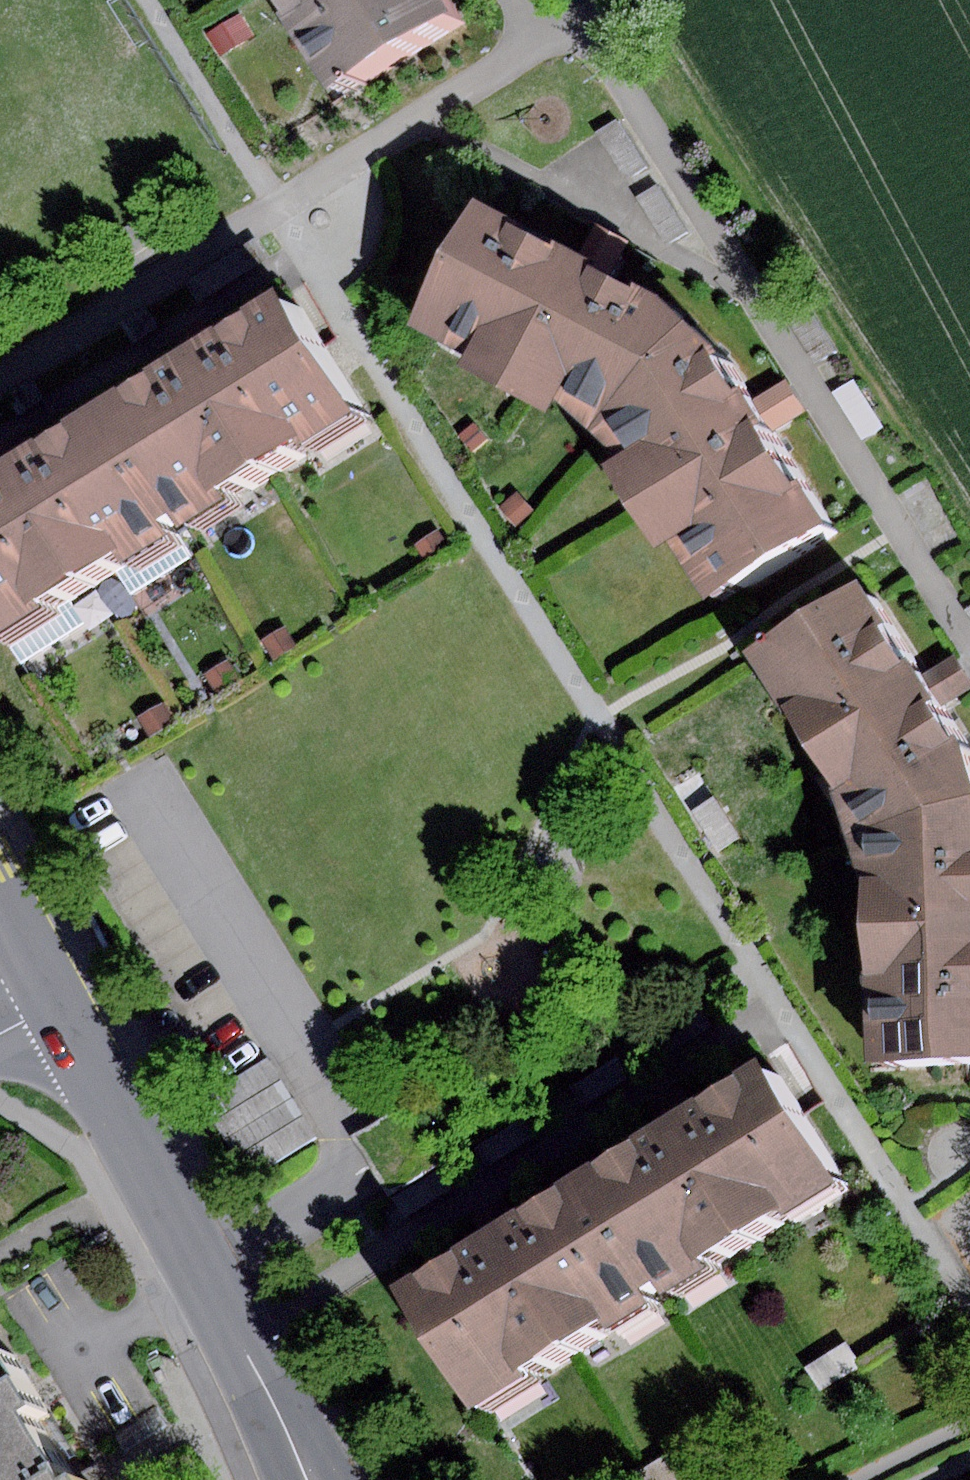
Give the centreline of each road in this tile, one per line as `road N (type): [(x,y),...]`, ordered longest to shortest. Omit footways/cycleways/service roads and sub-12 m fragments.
road 1 (residential): [(56,1004),(317,1479)]

